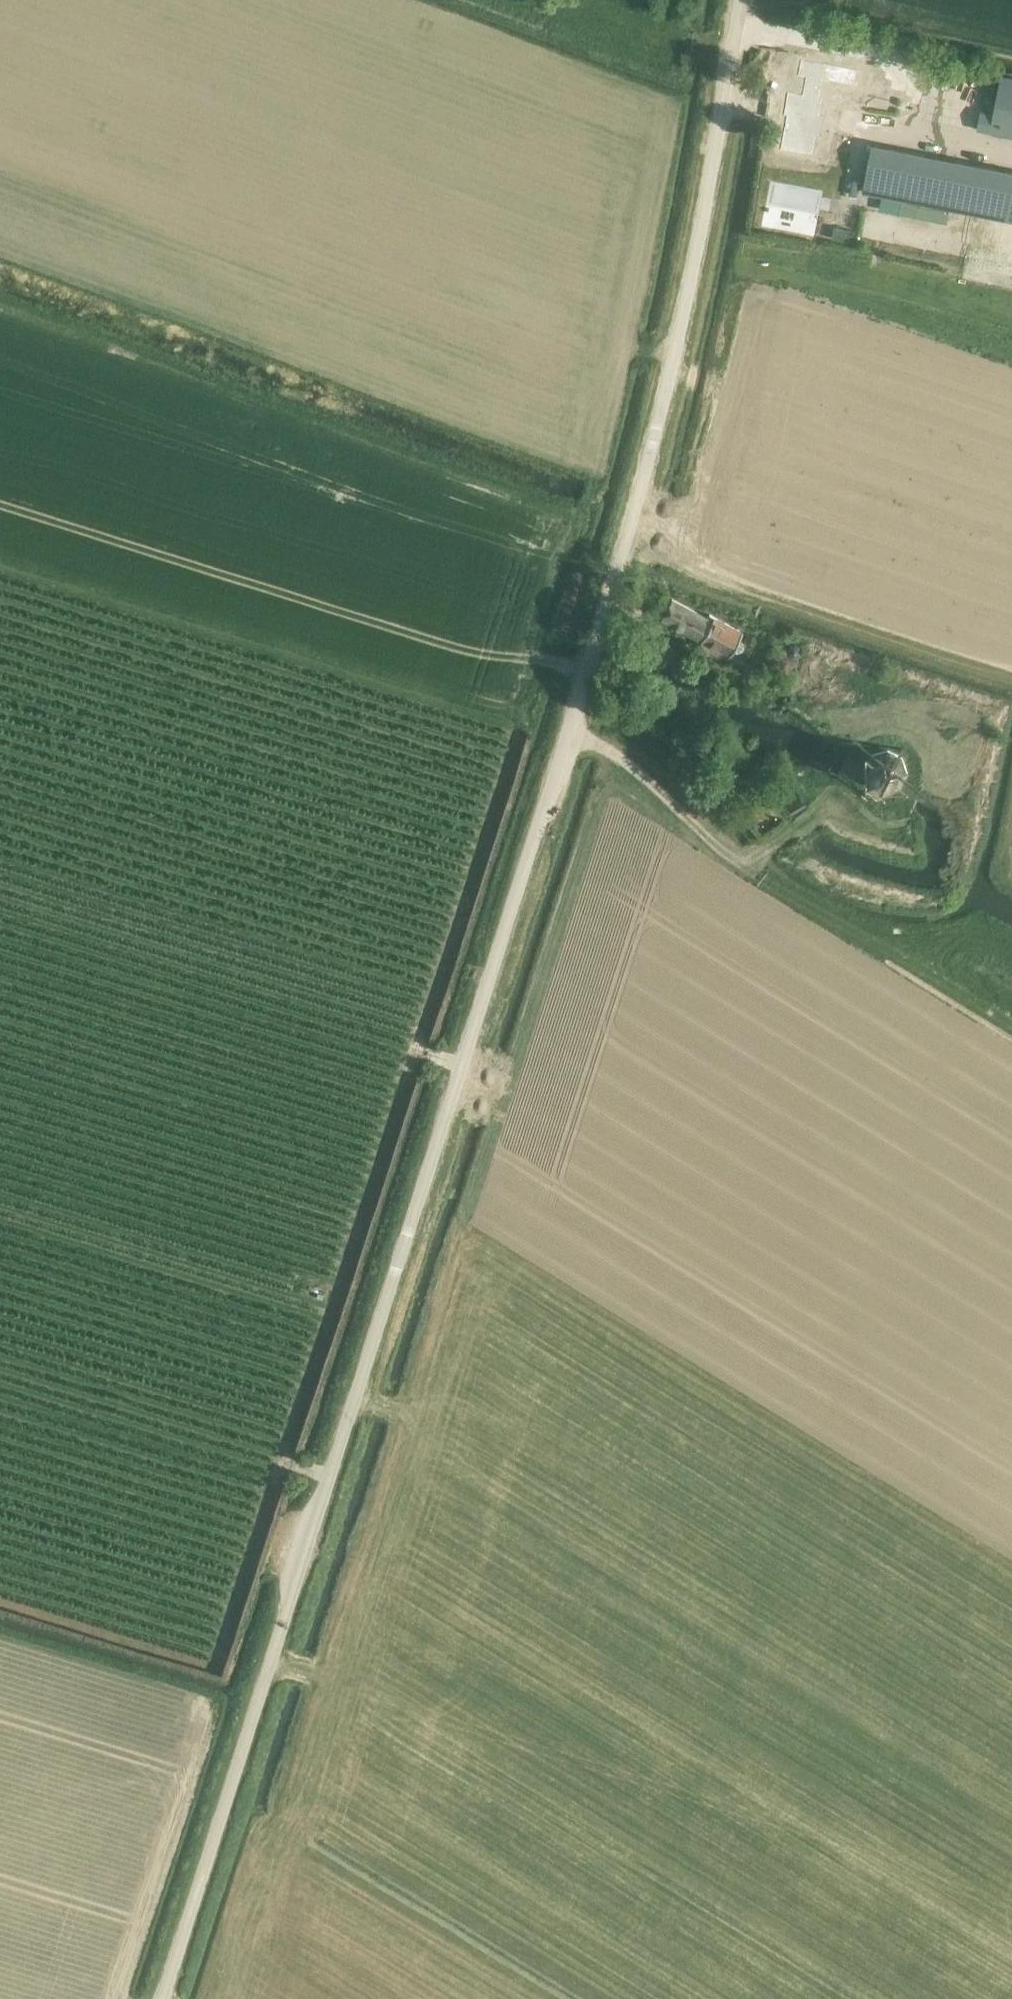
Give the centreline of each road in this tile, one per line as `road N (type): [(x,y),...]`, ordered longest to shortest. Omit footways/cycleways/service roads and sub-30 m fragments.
road 1 (unclassified): [(158,1998),(624,552),(658,428),(741,0)]

